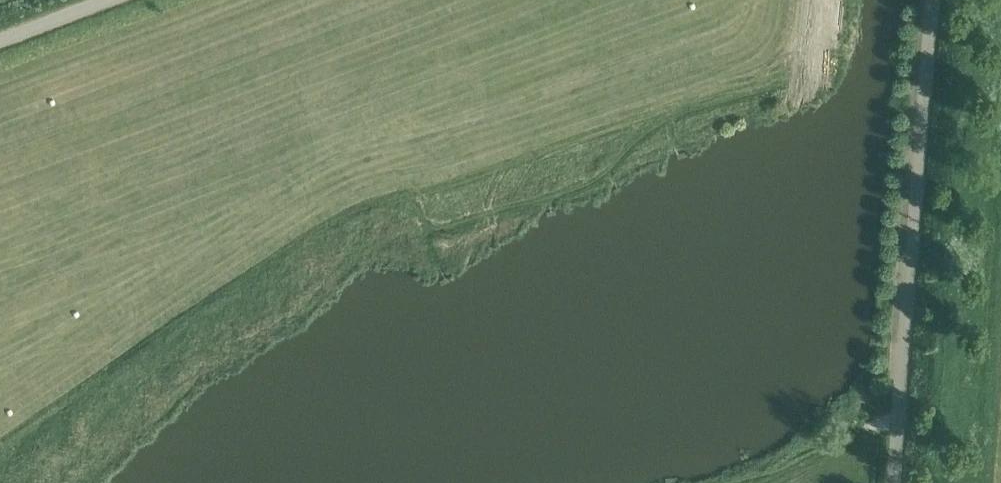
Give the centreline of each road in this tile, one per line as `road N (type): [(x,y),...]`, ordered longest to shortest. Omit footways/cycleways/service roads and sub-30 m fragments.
road 1 (tertiary): [(894,482),(935,0)]
road 2 (track): [(1000,79),(971,482)]

